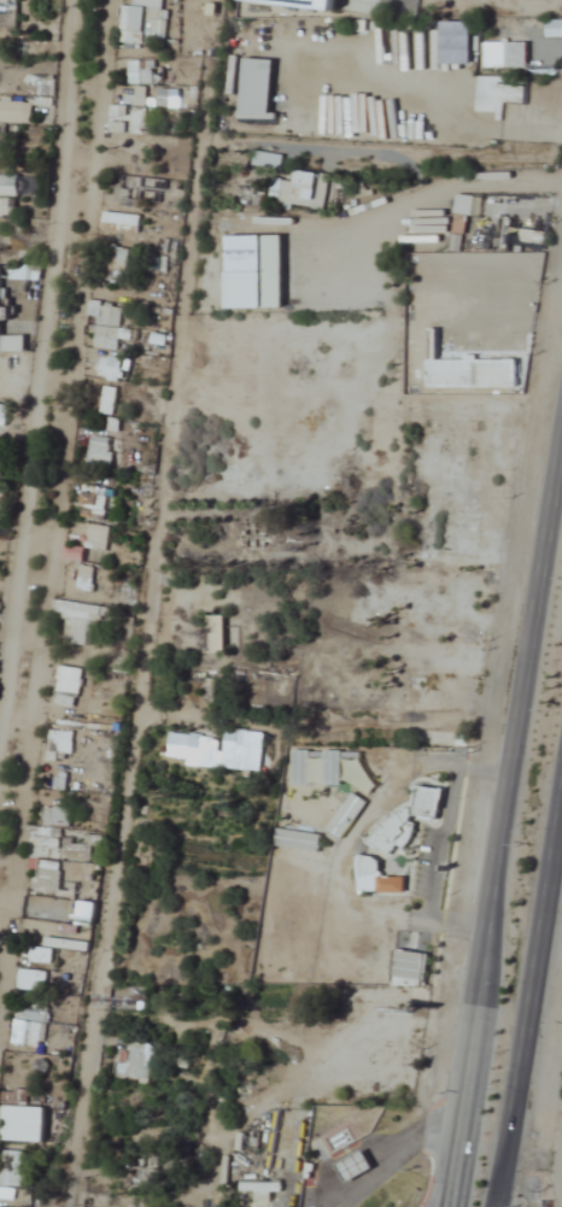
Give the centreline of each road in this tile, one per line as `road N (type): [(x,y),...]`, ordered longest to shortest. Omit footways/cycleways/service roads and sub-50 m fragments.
road 1 (primary): [(561,437),(458,1101)]

